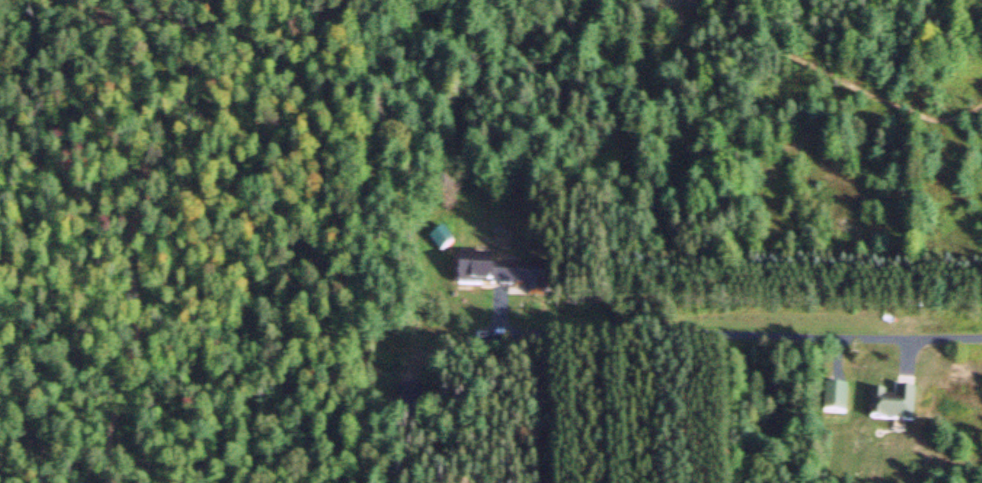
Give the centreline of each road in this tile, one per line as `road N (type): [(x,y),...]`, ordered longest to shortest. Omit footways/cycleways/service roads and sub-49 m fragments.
road 1 (track): [(91,0),(131,66),(137,232),(105,482)]
road 2 (track): [(981,108),(941,121),(904,111),(692,0)]

